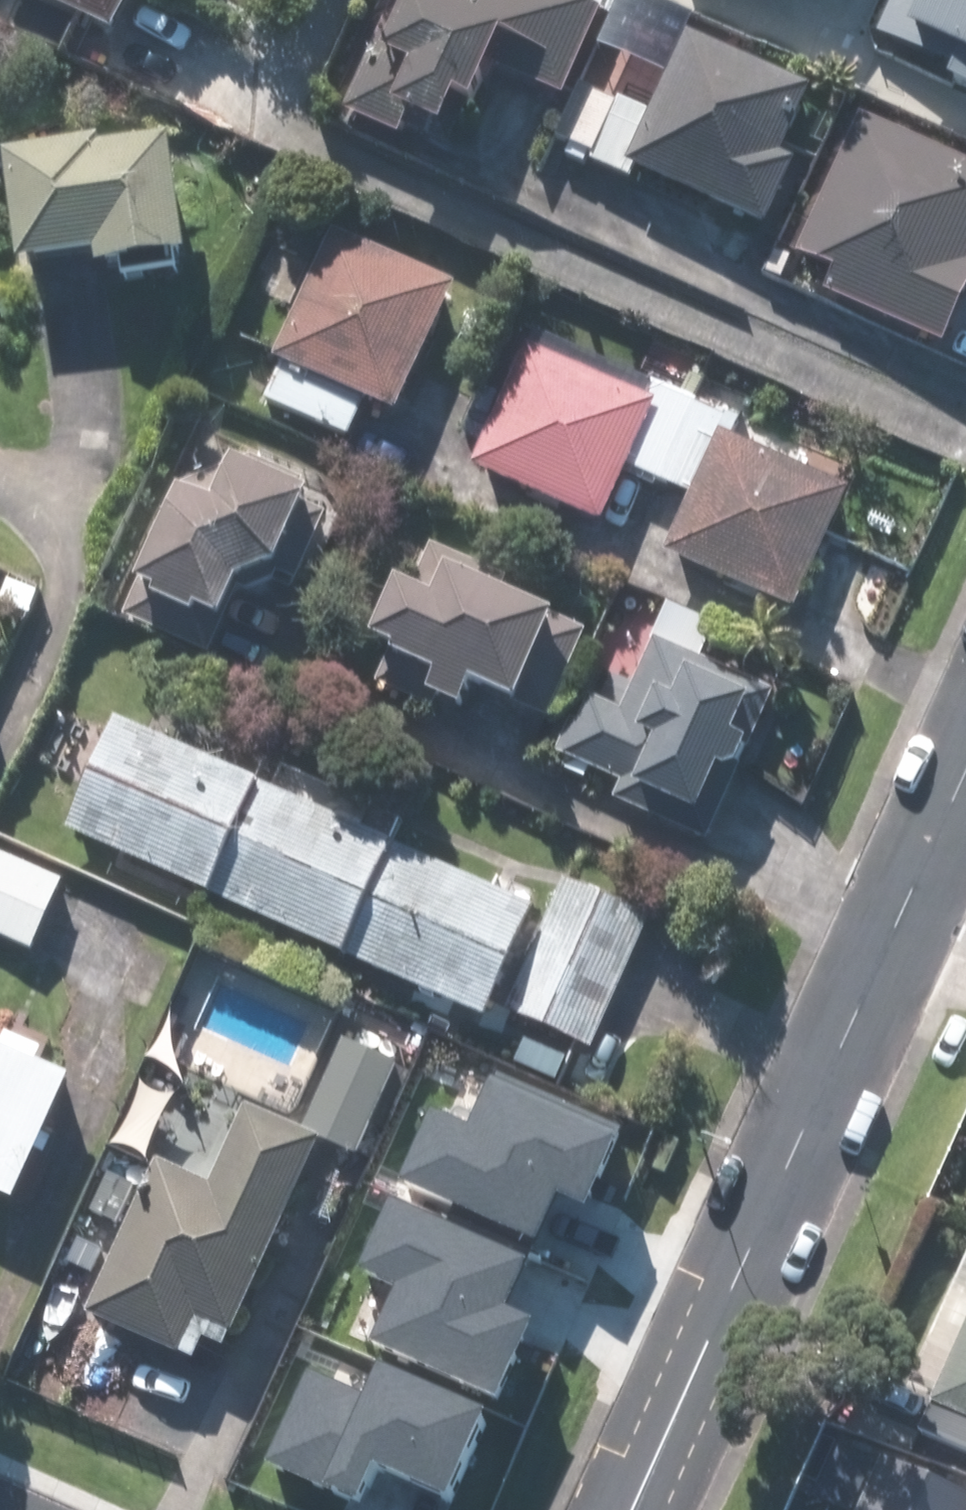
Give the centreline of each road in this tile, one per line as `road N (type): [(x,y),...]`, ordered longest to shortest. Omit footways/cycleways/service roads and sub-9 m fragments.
road 1 (tertiary): [(965,738),(620,1509)]

